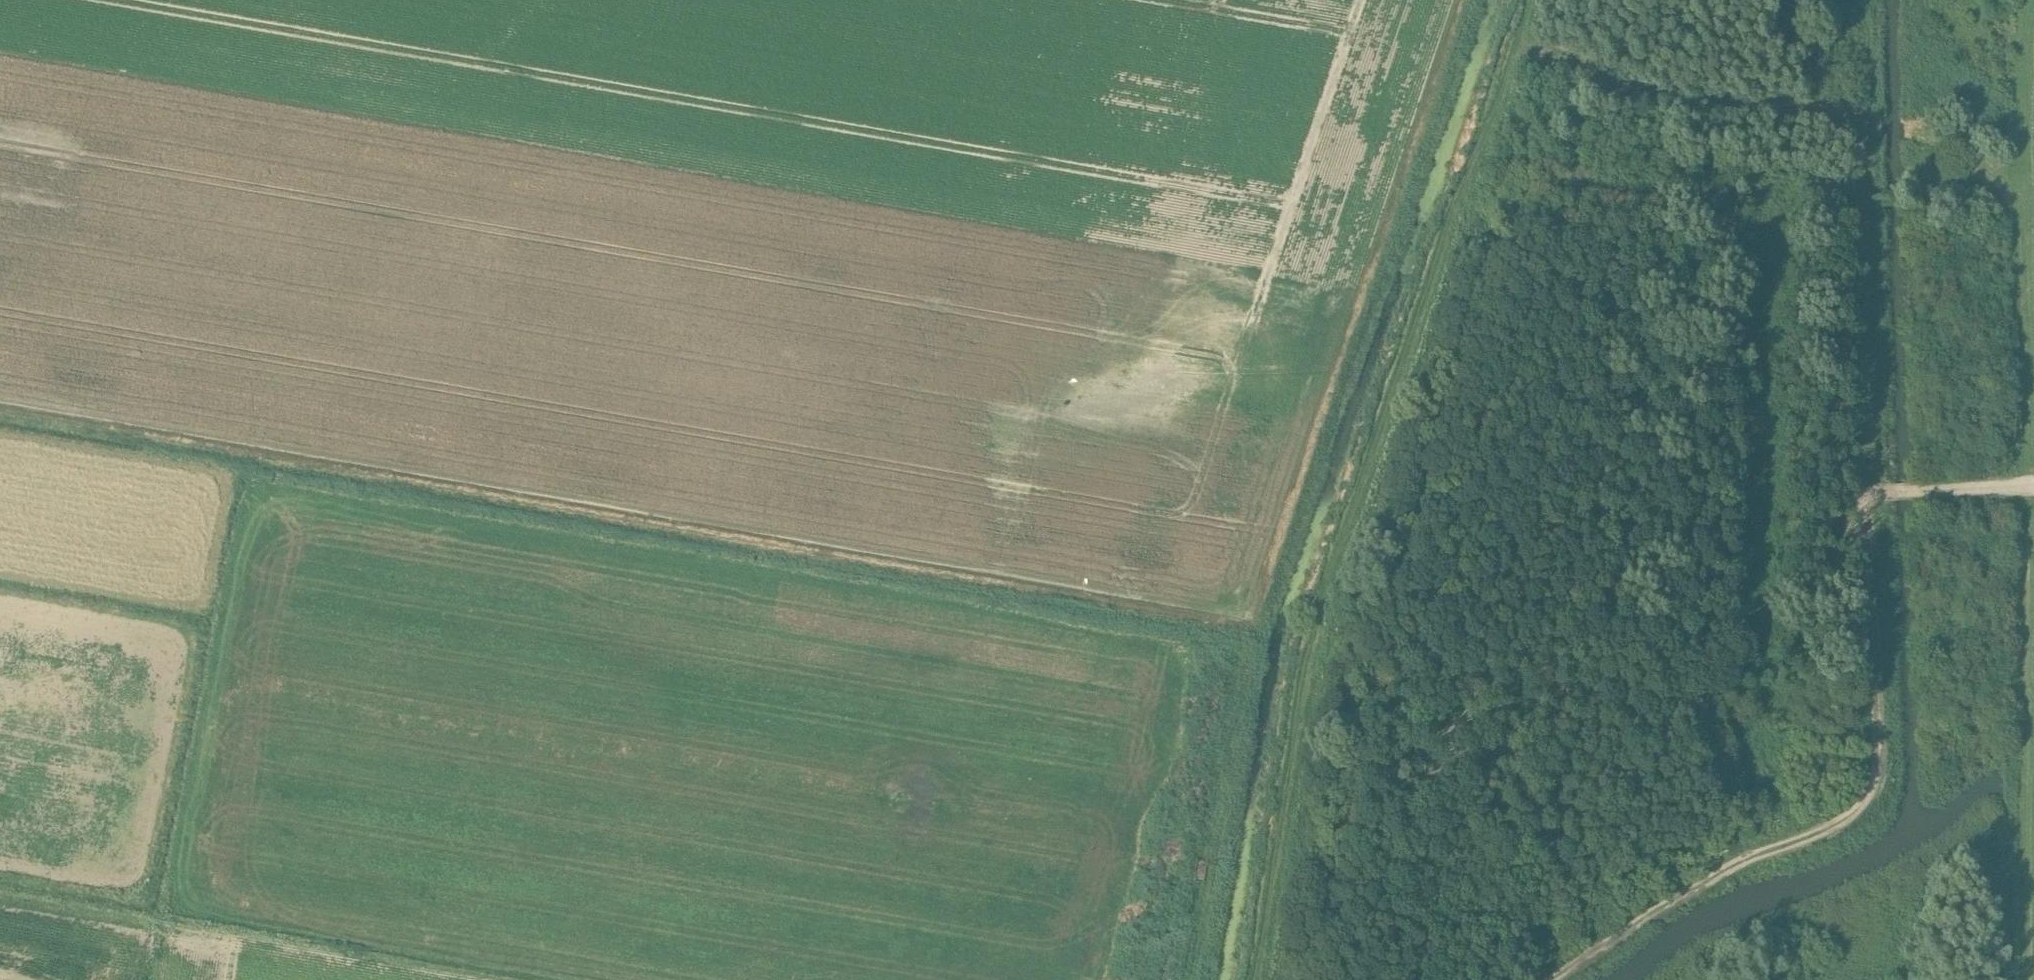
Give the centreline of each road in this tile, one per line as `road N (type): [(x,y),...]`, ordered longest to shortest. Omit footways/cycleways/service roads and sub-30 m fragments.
road 1 (track): [(1491,136),(1870,197),(1879,496),(1863,503),(1877,780),(1861,807),(1820,832),(1719,870),(1556,979)]
road 2 (track): [(1491,136),(1304,688),(1260,979)]
road 3 (track): [(1879,496),(2033,488)]
road 4 (track): [(1535,0),(1491,136)]

